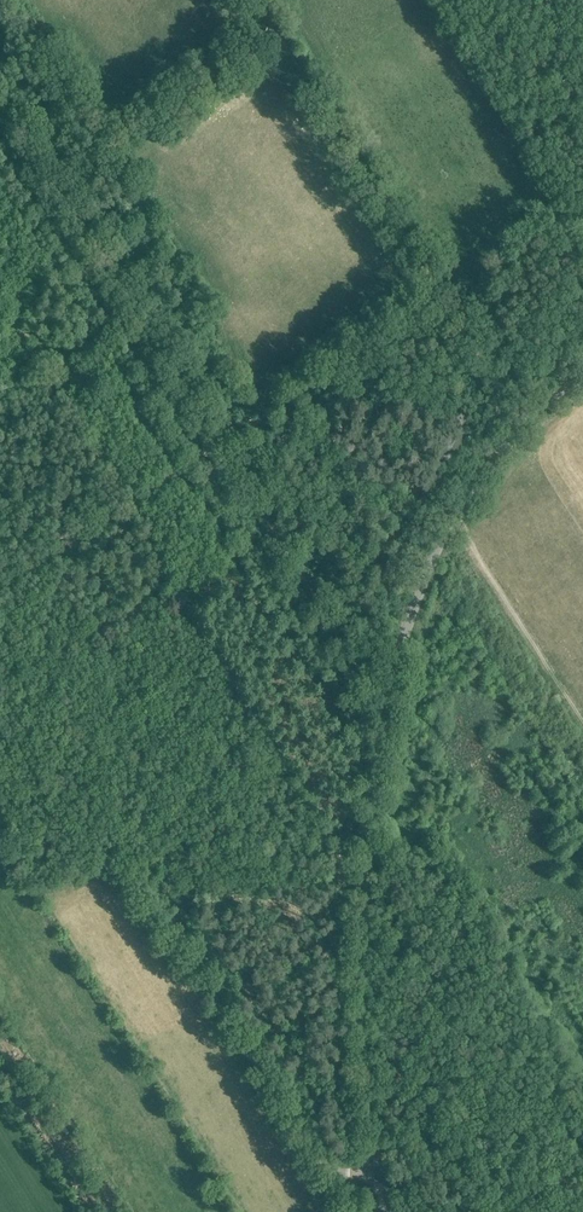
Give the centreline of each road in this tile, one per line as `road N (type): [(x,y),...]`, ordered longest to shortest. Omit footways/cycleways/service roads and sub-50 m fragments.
road 1 (tertiary): [(377,1169),(358,937),(369,806),(394,672),(432,559),(465,495),(509,435),(582,376)]
road 2 (unclassified): [(377,1169),(335,1171),(310,1152),(181,934),(0,659)]
road 3 (track): [(582,722),(475,554)]

